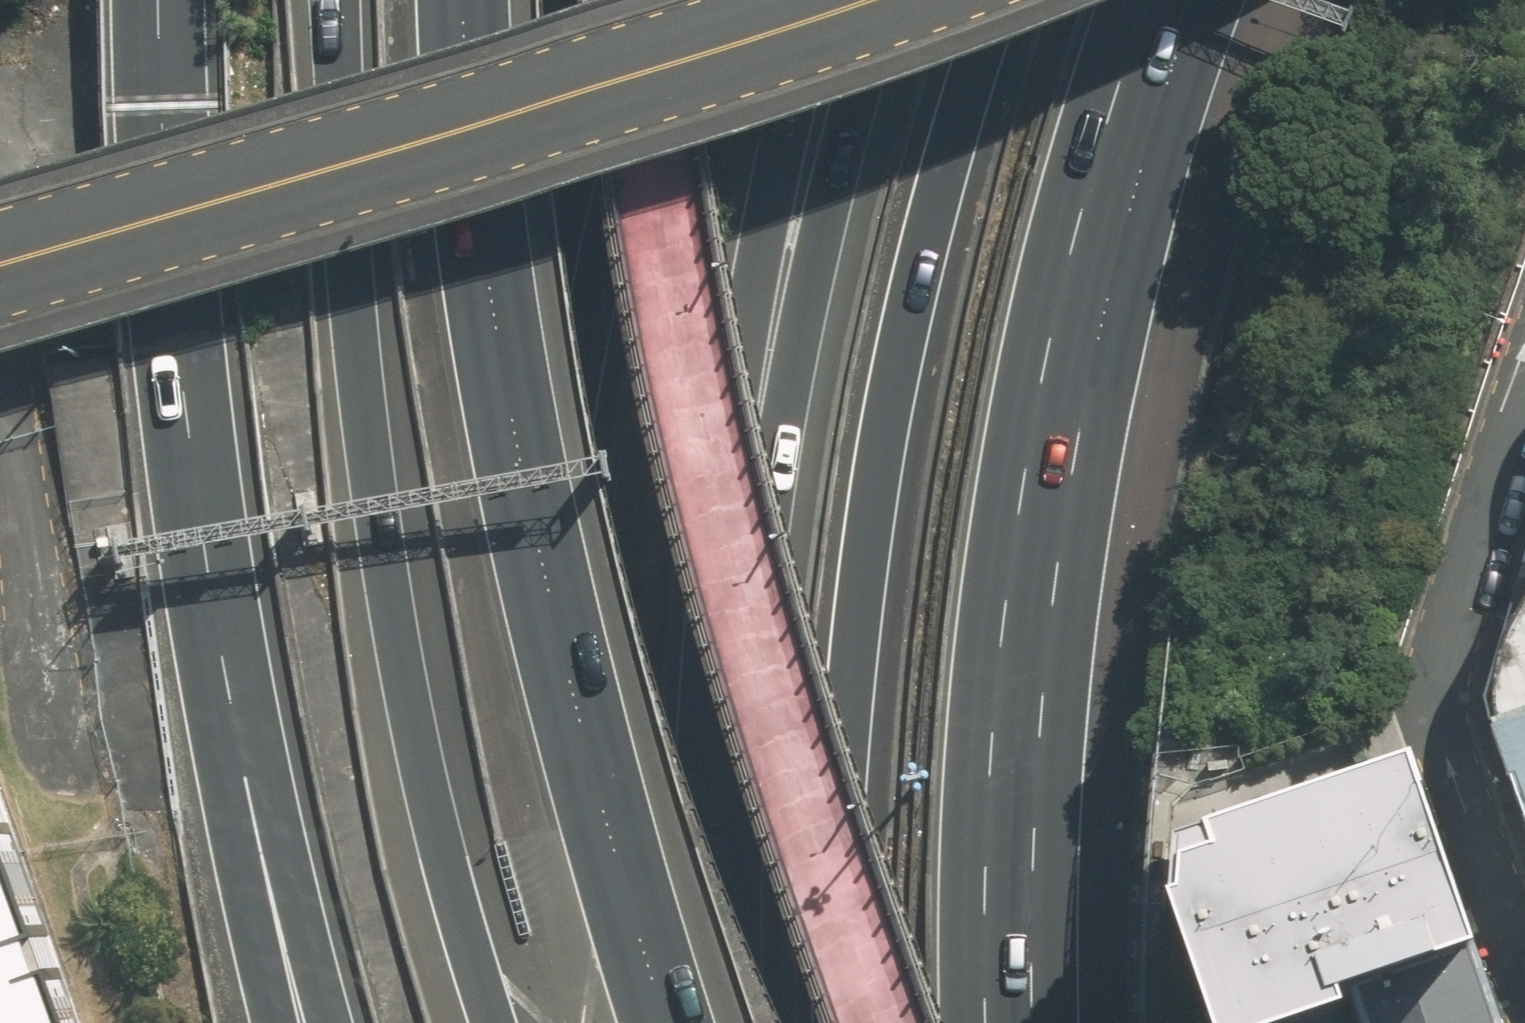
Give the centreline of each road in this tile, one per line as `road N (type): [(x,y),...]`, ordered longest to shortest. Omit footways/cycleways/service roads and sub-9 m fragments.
road 1 (motorway): [(669,1022),(622,876),(528,500),(478,224),(463,0)]
road 2 (motorway): [(1000,0),(908,306),(882,444),(841,739),(845,1022)]
road 3 (motorway): [(1145,0),(1113,79),(1059,276),(1004,609),(990,881),(993,1022)]
road 4 (motorway): [(488,1022),(406,689),(356,391),(337,0)]
road 5 (motorway): [(306,1022),(269,882),(198,492),(178,337),(160,0)]
road 6 (motorway): [(608,1022),(601,674),(632,238),(675,0)]
road 7 (secondary): [(0,265),(408,149),(875,0)]
road 8 (motorway): [(756,430),(735,678),(742,1022)]
road 9 (residential): [(1524,963),(1453,750),(1442,690),(1448,641),(1524,402)]
road 10 (motorway): [(898,0),(756,430)]
road 11 (motorway): [(825,0),(781,187),(756,430)]

